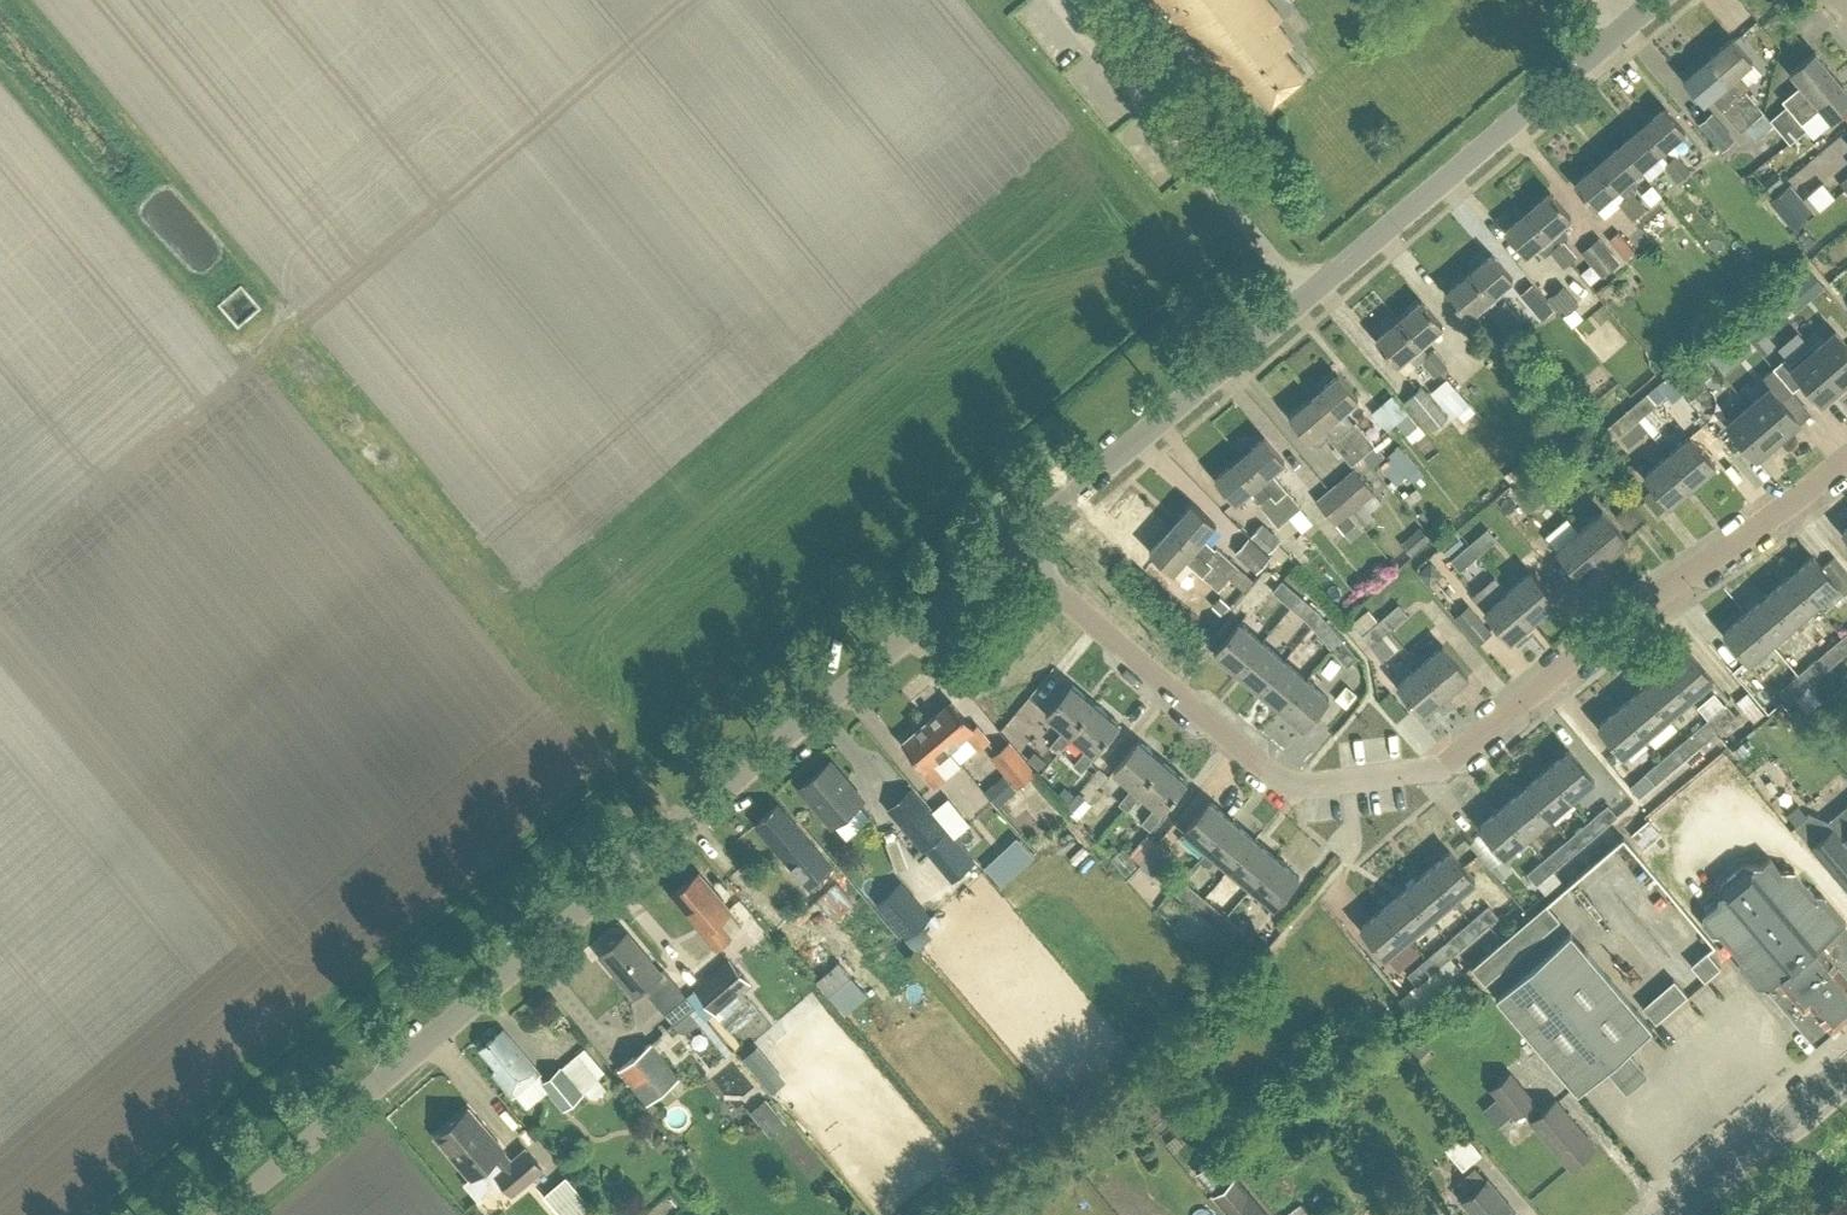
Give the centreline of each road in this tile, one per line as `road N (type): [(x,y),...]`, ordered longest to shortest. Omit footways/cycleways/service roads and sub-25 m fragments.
road 1 (unclassified): [(232,1214),(1011,546)]
road 2 (residential): [(1011,546),(1282,777),(1318,785),(1446,766),(1611,629),(1846,461)]
road 3 (unclassified): [(1011,546),(1657,0)]
road 4 (tertiary): [(1670,1214),(1846,1064)]

